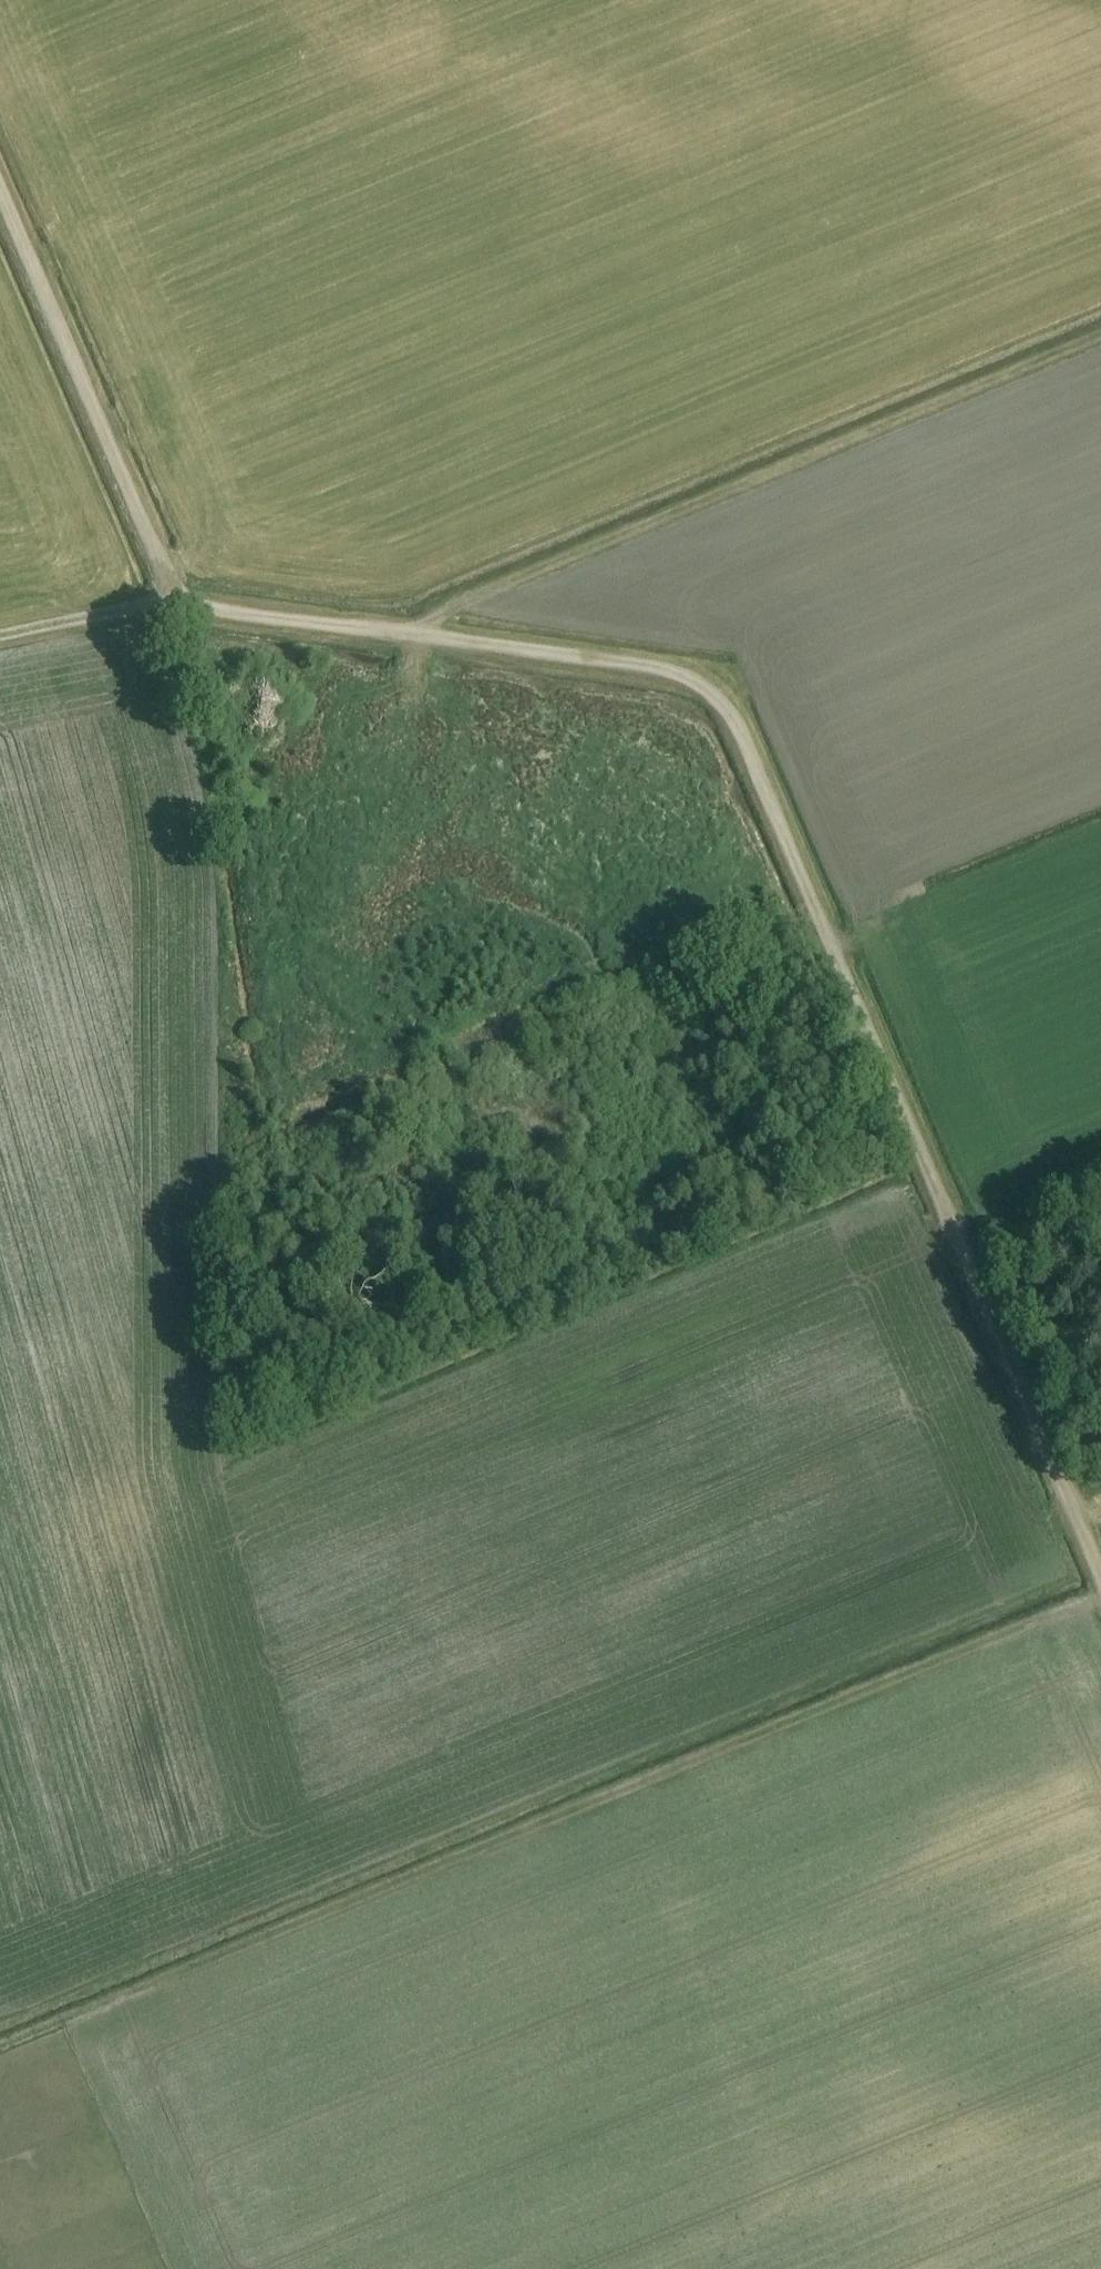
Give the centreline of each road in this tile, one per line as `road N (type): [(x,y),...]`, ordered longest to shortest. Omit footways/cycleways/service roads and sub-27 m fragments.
road 1 (track): [(0,188),(181,595),(204,607),(662,669),(704,687),(727,713),(1100,1582)]
road 2 (track): [(0,2048),(1100,1597)]
road 3 (track): [(1100,333),(446,605),(413,635)]

